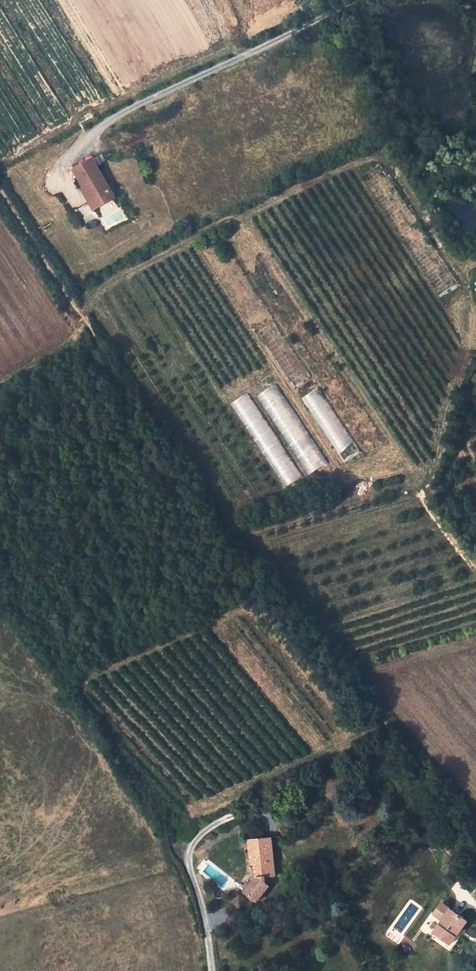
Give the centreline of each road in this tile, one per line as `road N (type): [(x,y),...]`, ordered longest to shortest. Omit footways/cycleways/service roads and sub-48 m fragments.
road 1 (track): [(0,379),(64,345),(110,283),(330,170),(386,160),(468,288),(469,340),(422,495),(475,568)]
road 2 (track): [(358,0),(100,124),(74,150)]

